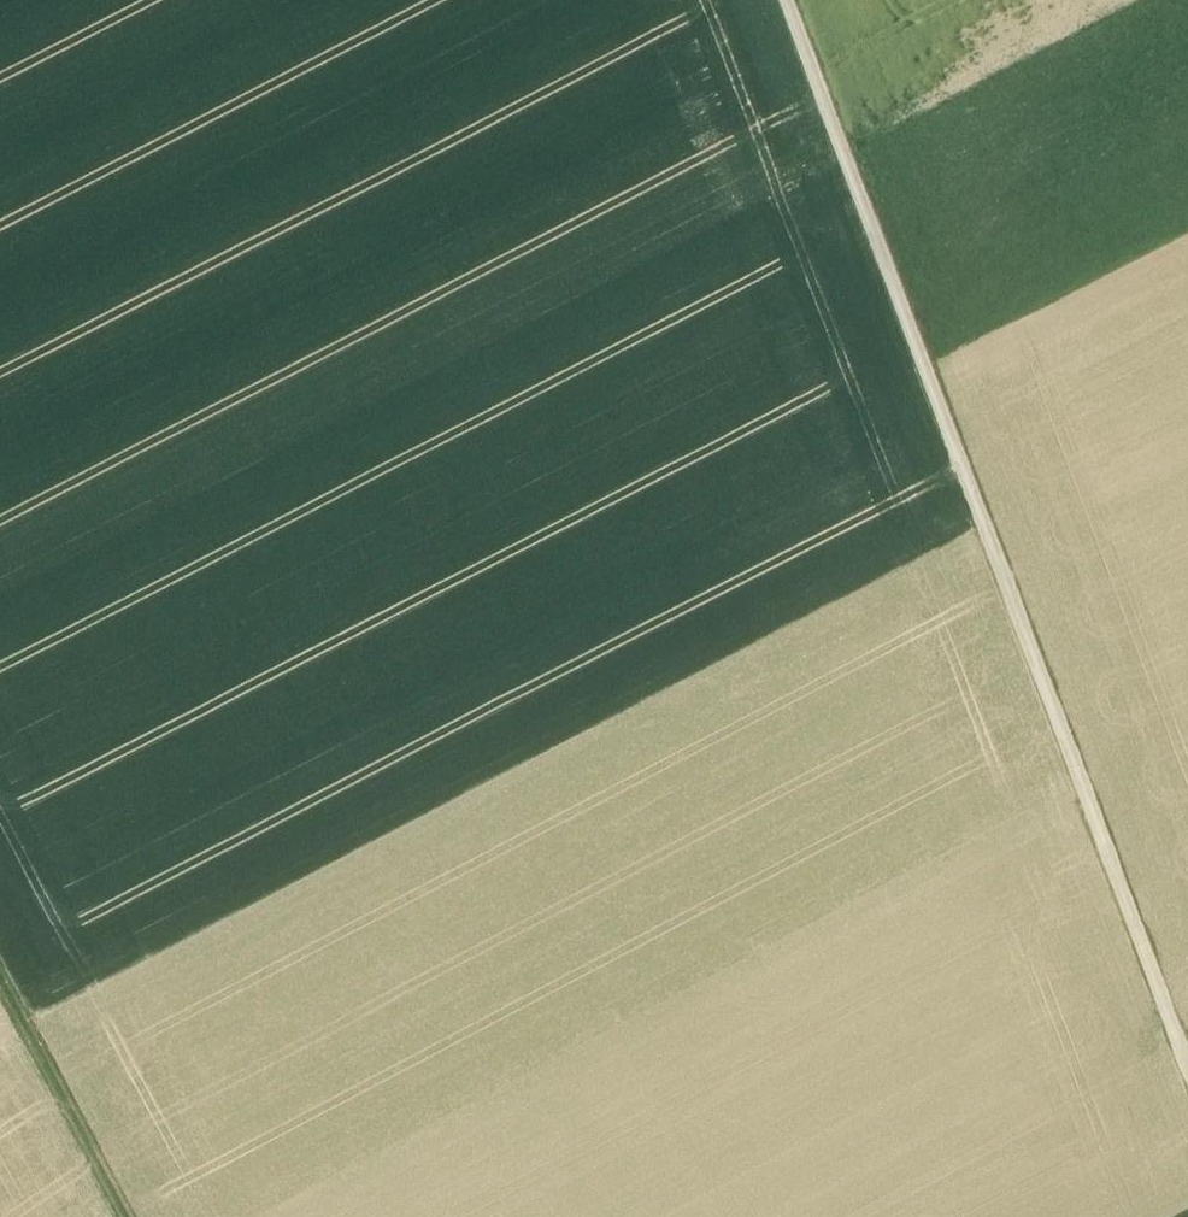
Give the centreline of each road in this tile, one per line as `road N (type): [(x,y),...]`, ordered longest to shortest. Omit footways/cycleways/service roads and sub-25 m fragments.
road 1 (track): [(1187,1069),(788,0)]
road 2 (track): [(525,0),(0,276)]
road 3 (track): [(0,975),(125,1216)]

